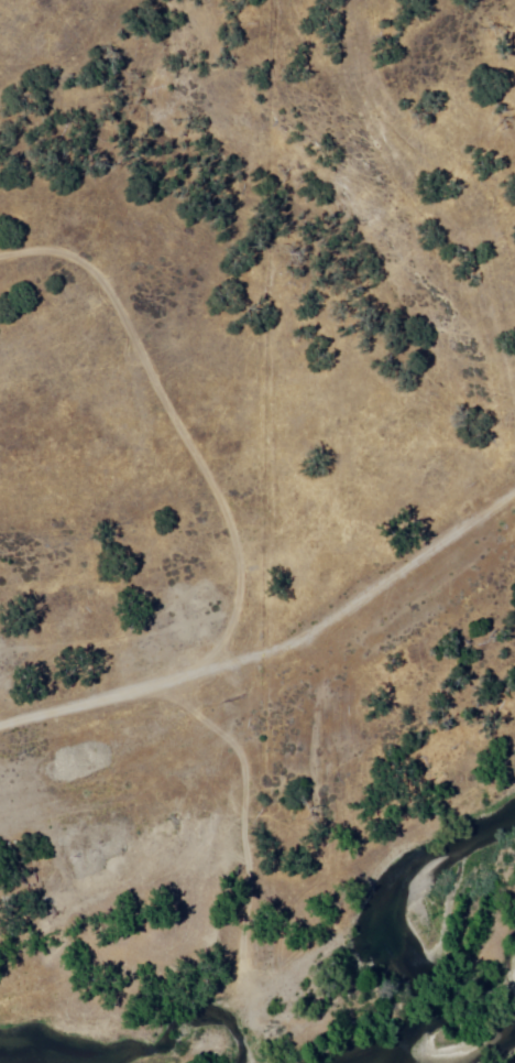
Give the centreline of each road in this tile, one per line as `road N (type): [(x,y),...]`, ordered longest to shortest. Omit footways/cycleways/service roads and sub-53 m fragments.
road 1 (residential): [(514,488),(295,631),(220,669),(0,726)]
road 2 (track): [(220,669),(242,561),(220,501),(112,297),(89,265),(66,253),(0,255)]
road 3 (track): [(356,0),(360,105),(415,202),(468,247),(514,399)]

